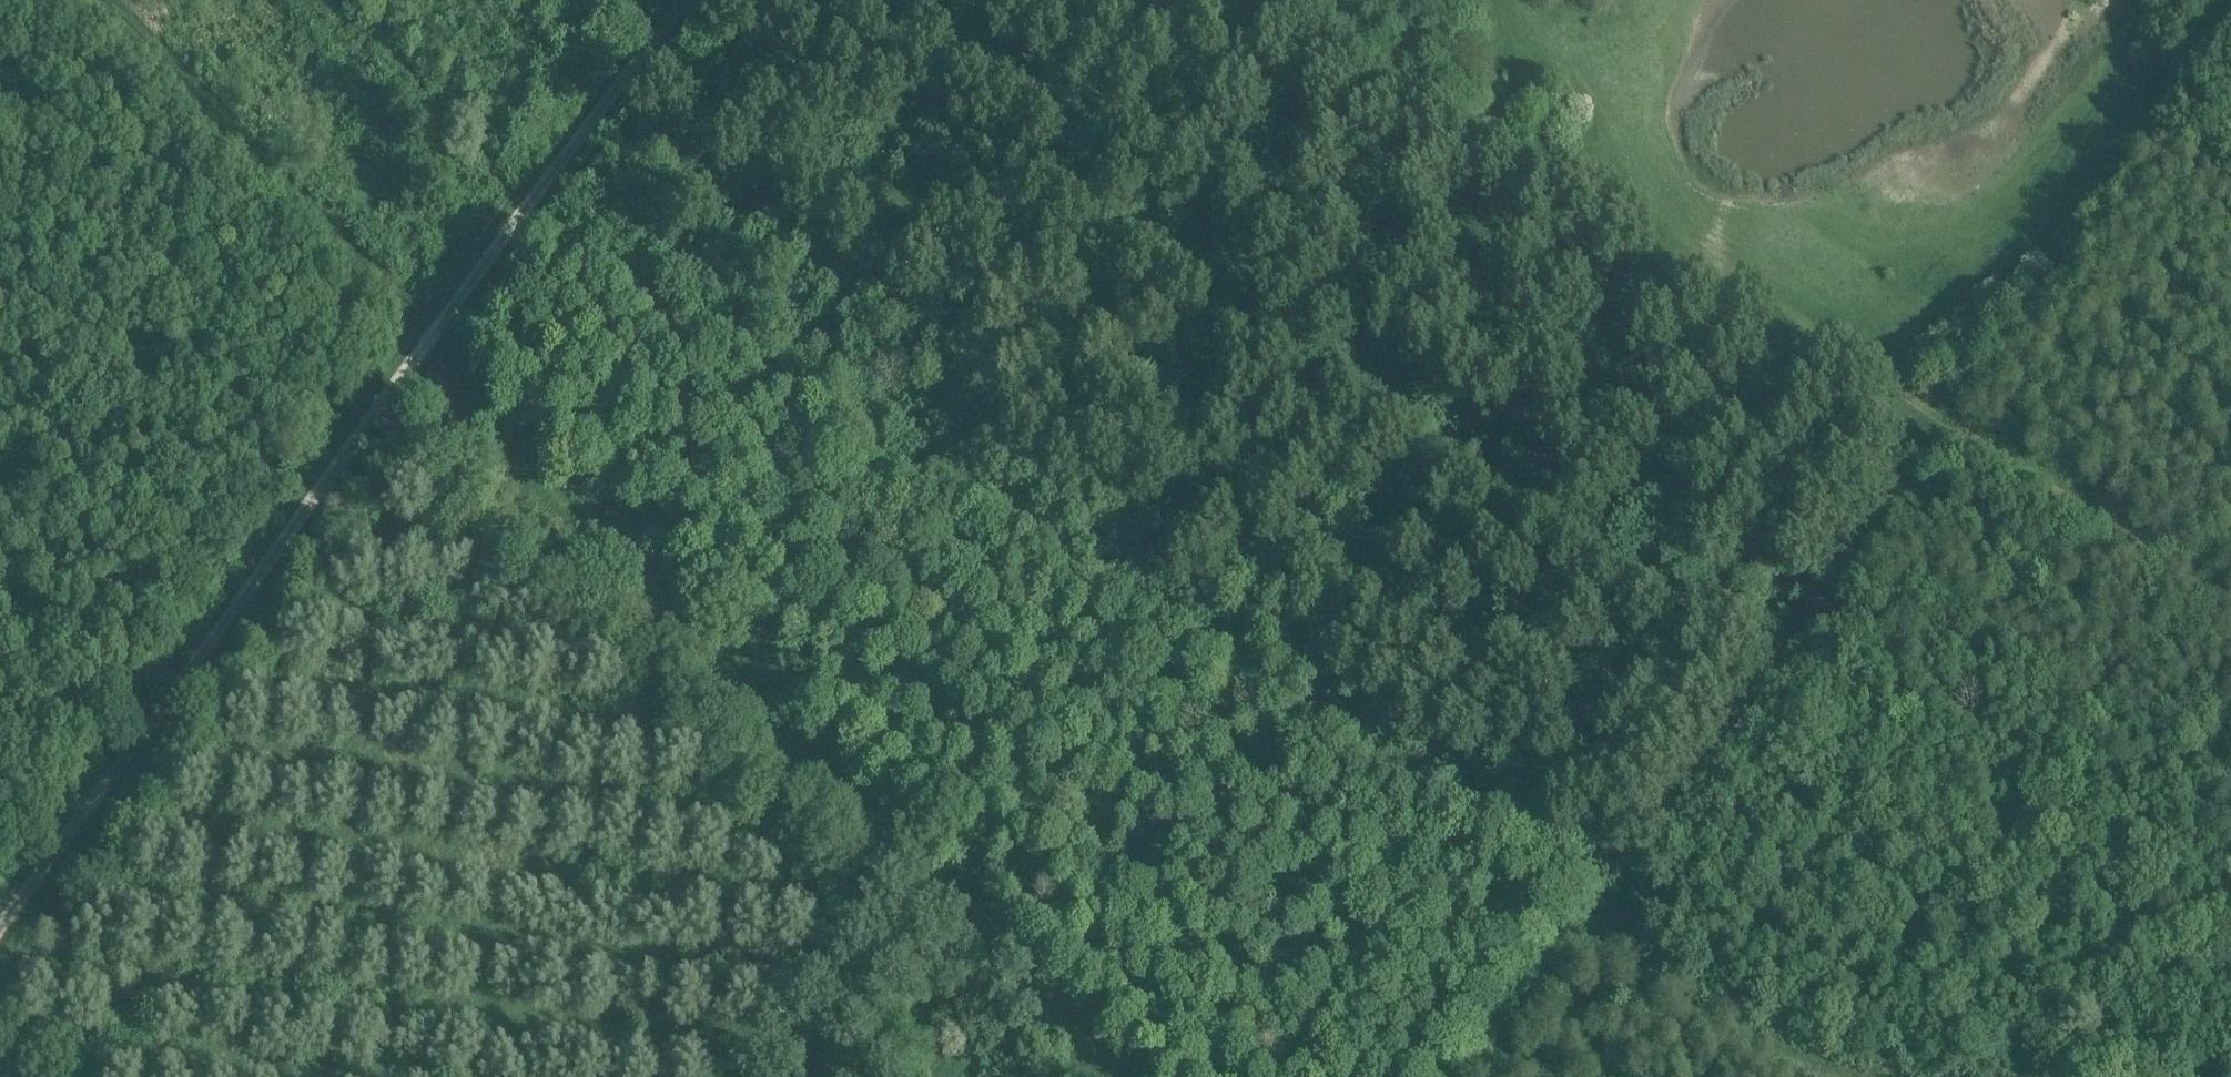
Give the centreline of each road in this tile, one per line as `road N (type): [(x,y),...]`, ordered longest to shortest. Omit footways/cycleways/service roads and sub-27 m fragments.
road 1 (track): [(1546,0),(1665,198),(1778,281),(1890,382),(2230,601)]
road 2 (track): [(1953,423),(2230,0)]

